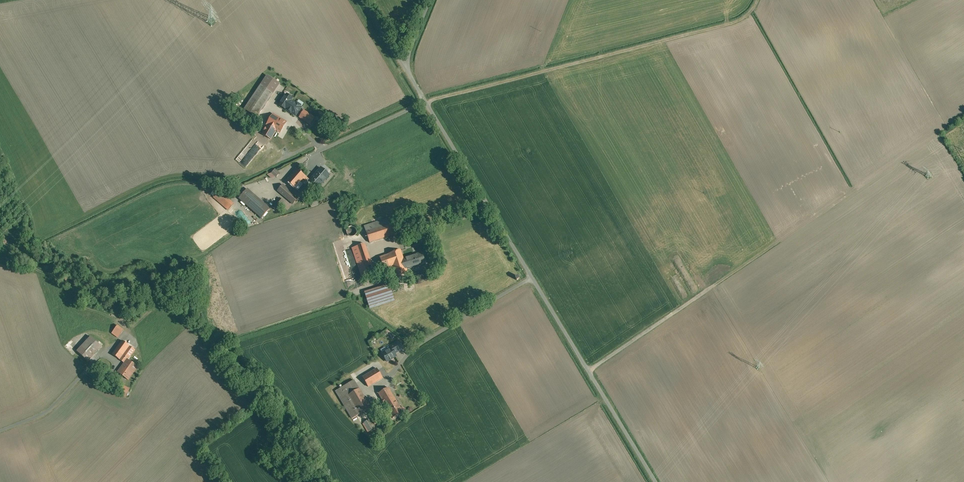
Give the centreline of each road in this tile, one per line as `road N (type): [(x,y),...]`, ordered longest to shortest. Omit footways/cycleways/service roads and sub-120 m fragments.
road 1 (unclassified): [(404,65),(656,481)]

